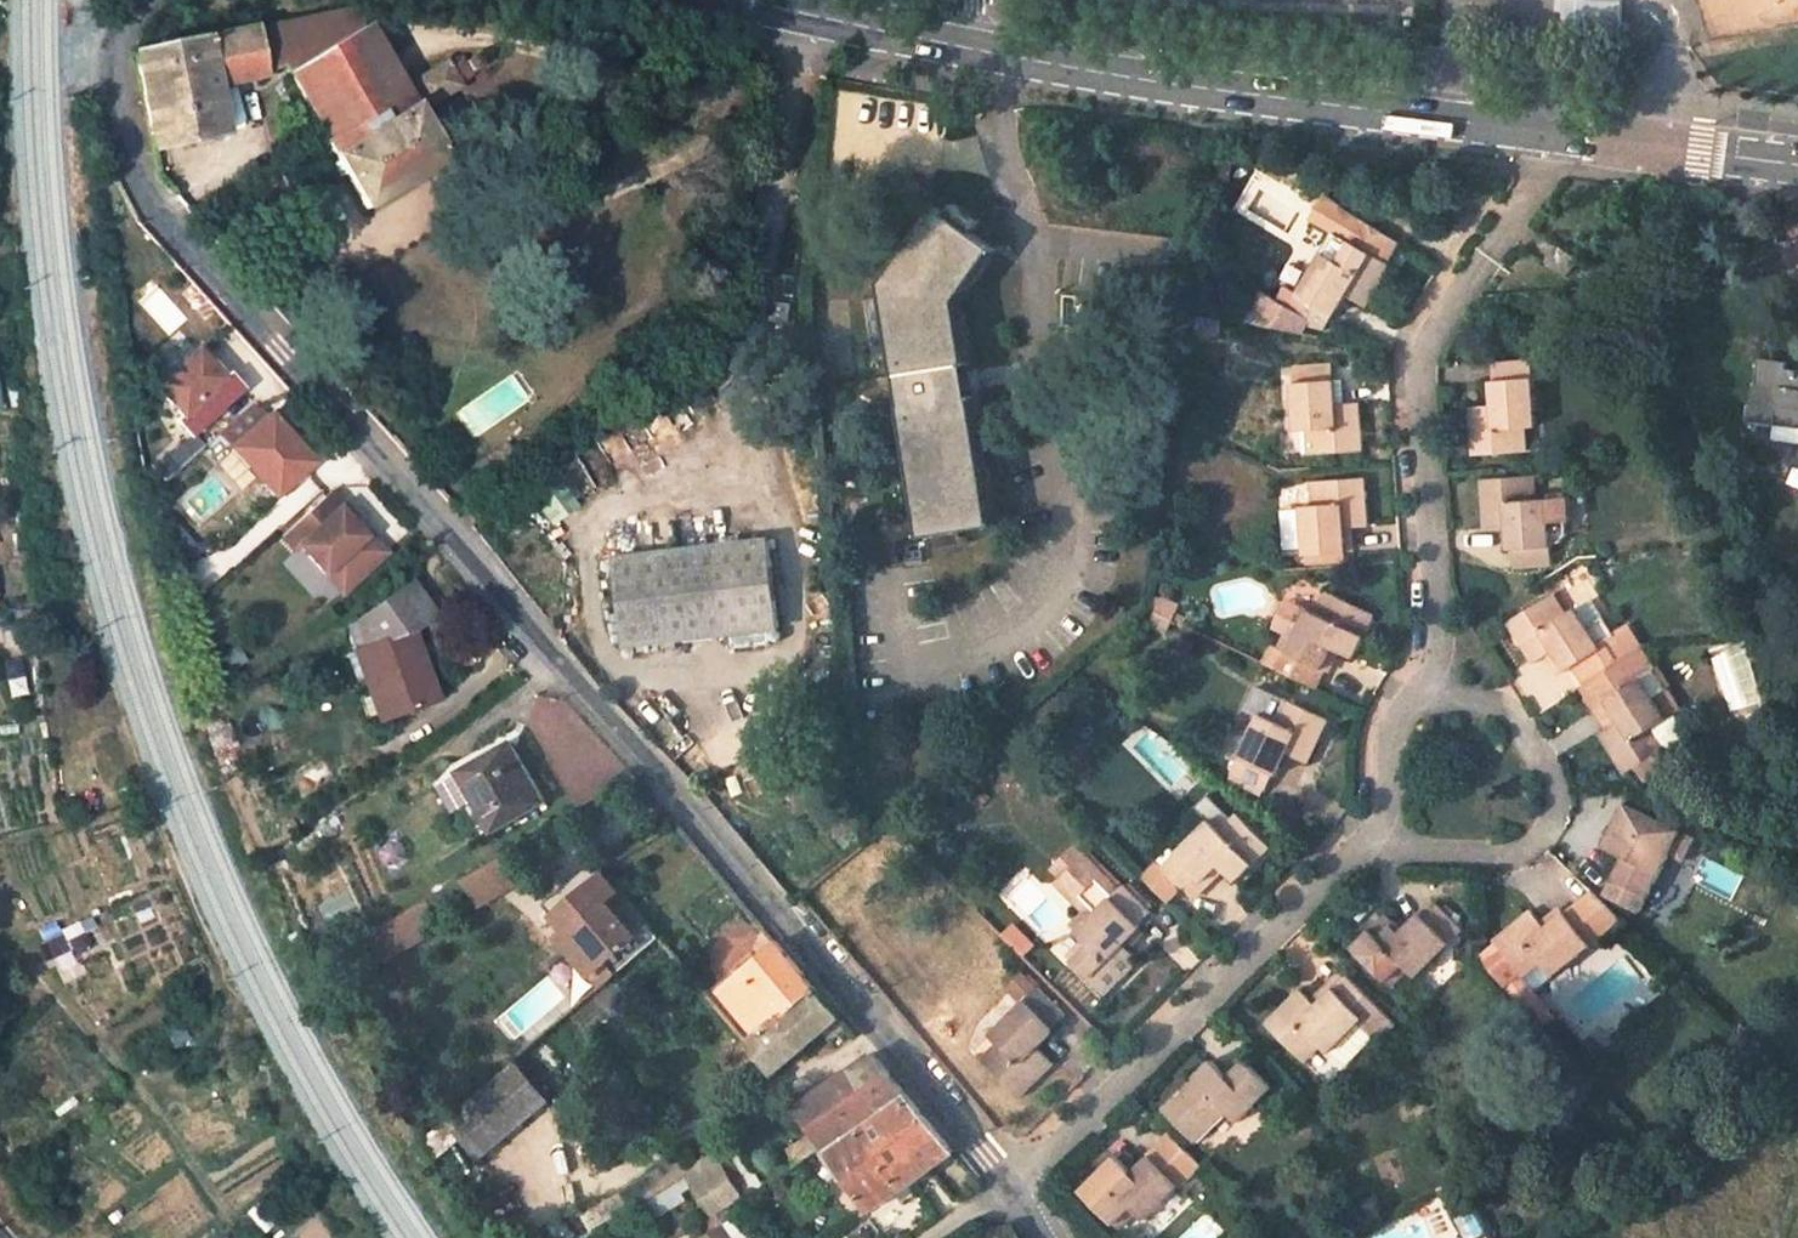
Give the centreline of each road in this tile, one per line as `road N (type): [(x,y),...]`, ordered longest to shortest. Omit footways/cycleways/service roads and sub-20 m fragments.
road 1 (unclassified): [(143,0),(114,55),(120,118),(141,191),(190,255),(393,469),(750,873),(1013,1191)]
road 2 (residential): [(1548,132),(1533,196),(1430,343),(1422,366),(1440,651),(1419,688)]
road 3 (secondary): [(1548,132),(1160,83),(965,46)]
road 4 (residential): [(1376,825),(1013,1191)]
road 5 (residential): [(1376,825),(1423,851),(1502,855),(1529,848),(1553,814),(1548,770),(1514,720),(1419,688)]
road 6 (secondary): [(1797,165),(1548,132)]
road 7 (secondary): [(965,46),(755,0)]
road 8 (residential): [(1419,688),(1389,741),(1376,825)]

